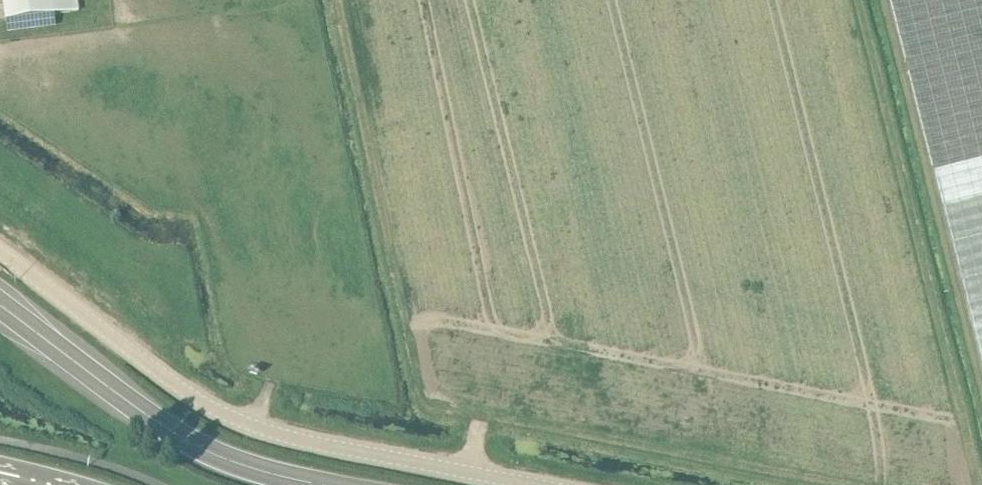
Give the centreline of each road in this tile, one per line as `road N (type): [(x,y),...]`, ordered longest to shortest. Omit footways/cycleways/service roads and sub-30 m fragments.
road 1 (unclassified): [(523,484),(232,422),(0,253)]

